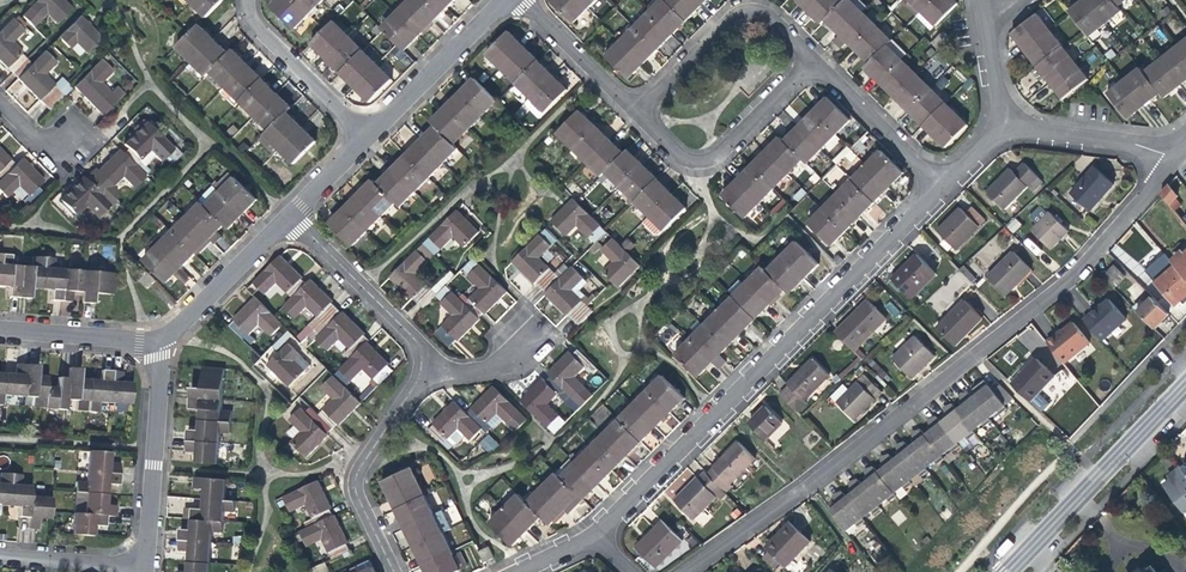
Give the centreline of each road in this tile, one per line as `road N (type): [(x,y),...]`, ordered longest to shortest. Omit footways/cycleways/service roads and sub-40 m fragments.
road 1 (residential): [(687,571),(1053,294),(1173,159)]
road 2 (residential): [(593,535),(941,187)]
road 3 (secondary): [(1185,384),(1006,571)]
road 4 (residential): [(811,62),(766,15),(737,13),(636,112)]
road 5 (residential): [(636,112),(679,158),(701,161),(811,62)]
road 6 (residential): [(159,338),(144,570)]
road 7 (residential): [(392,571),(355,478),(420,369)]
road 8 (residential): [(420,369),(413,340),(288,216)]
road 9 (residential): [(504,0),(367,137)]
road 10 (residential): [(248,0),(261,34),(367,137)]
road 11 (residential): [(1173,159),(1117,142),(995,129)]
road 12 (residential): [(941,187),(811,62)]
road 13 (residential): [(288,216),(159,338)]
road 14 (residential): [(636,112),(519,0)]
road 15 (residential): [(159,338),(0,330)]
road 16 (residential): [(144,570),(0,558)]
road 17 (residential): [(420,369),(494,366),(540,336)]

